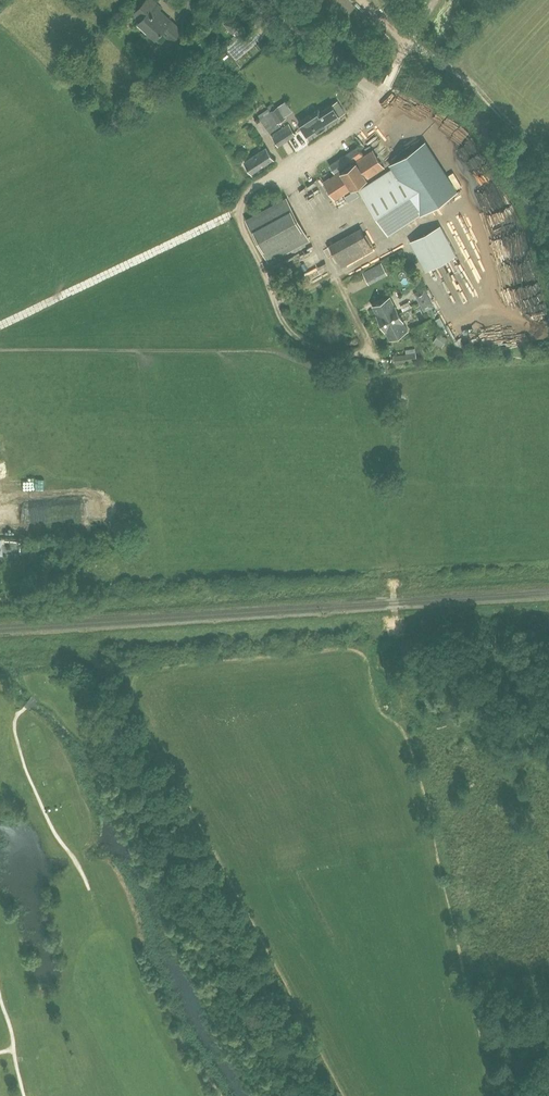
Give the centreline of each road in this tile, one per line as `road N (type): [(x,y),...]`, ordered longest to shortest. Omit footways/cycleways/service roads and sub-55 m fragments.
road 1 (track): [(376,354),(386,376),(393,575)]
road 2 (unclassified): [(243,0),(372,85)]

